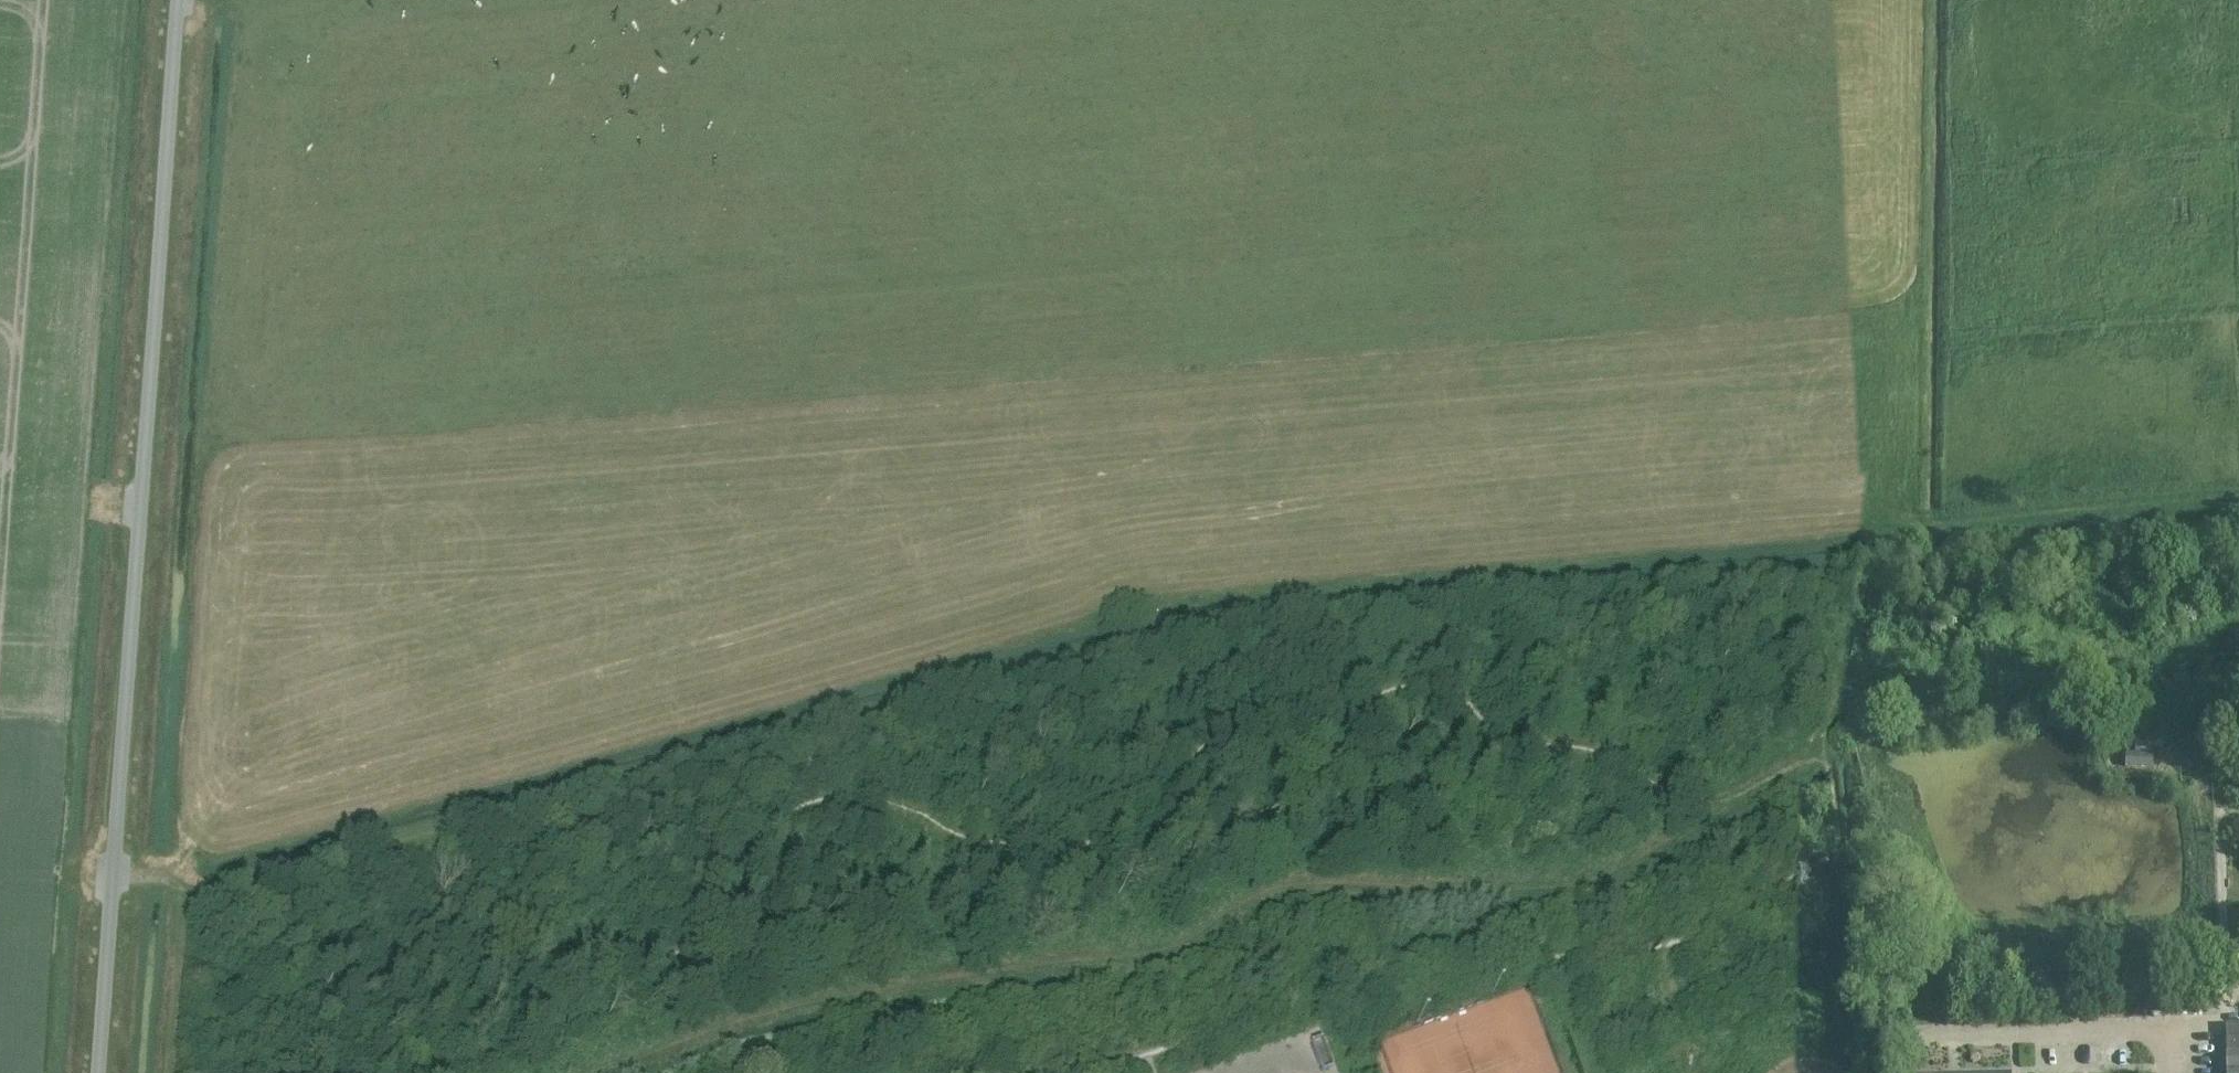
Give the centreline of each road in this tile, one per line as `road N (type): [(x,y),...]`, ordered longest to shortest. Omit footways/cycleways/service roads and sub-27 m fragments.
road 1 (unclassified): [(99,1072),(175,0)]
road 2 (residential): [(1917,1034),(2166,1027),(2167,1072)]

